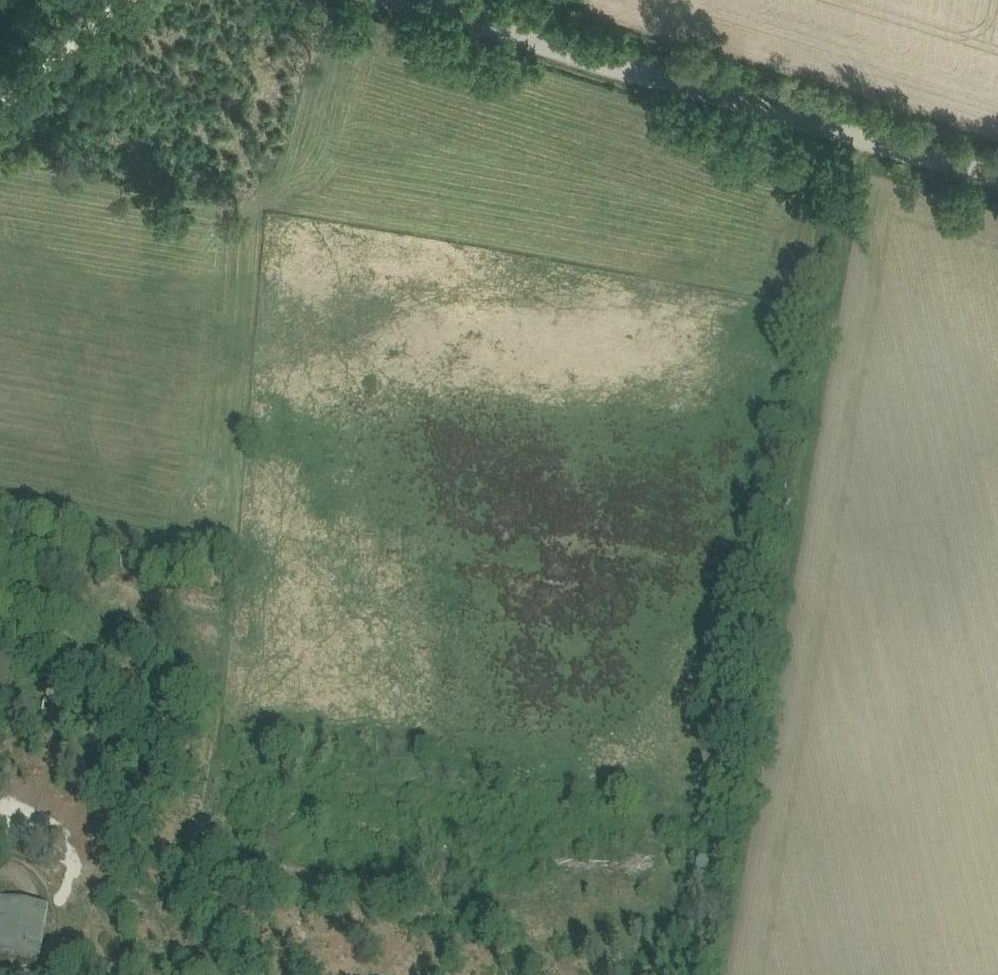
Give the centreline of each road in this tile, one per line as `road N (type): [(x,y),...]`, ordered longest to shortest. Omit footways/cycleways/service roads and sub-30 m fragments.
road 1 (tertiary): [(997,180),(387,0)]
road 2 (track): [(124,0),(0,113)]

